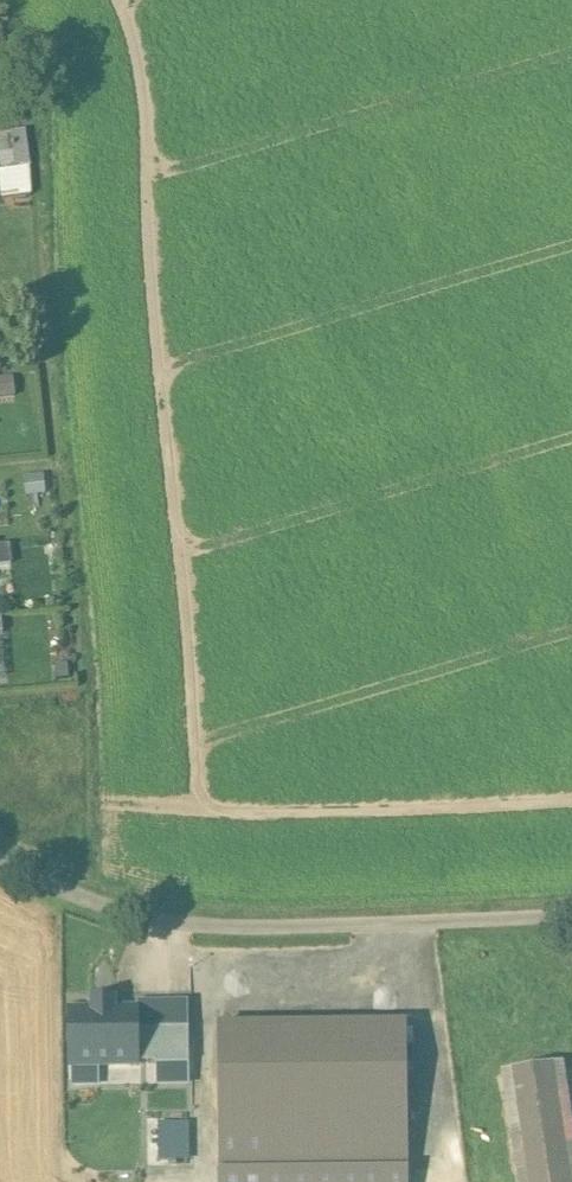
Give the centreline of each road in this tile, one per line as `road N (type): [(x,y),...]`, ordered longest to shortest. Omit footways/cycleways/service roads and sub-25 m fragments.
road 1 (unclassified): [(0,860),(136,919),(222,931),(571,919)]

